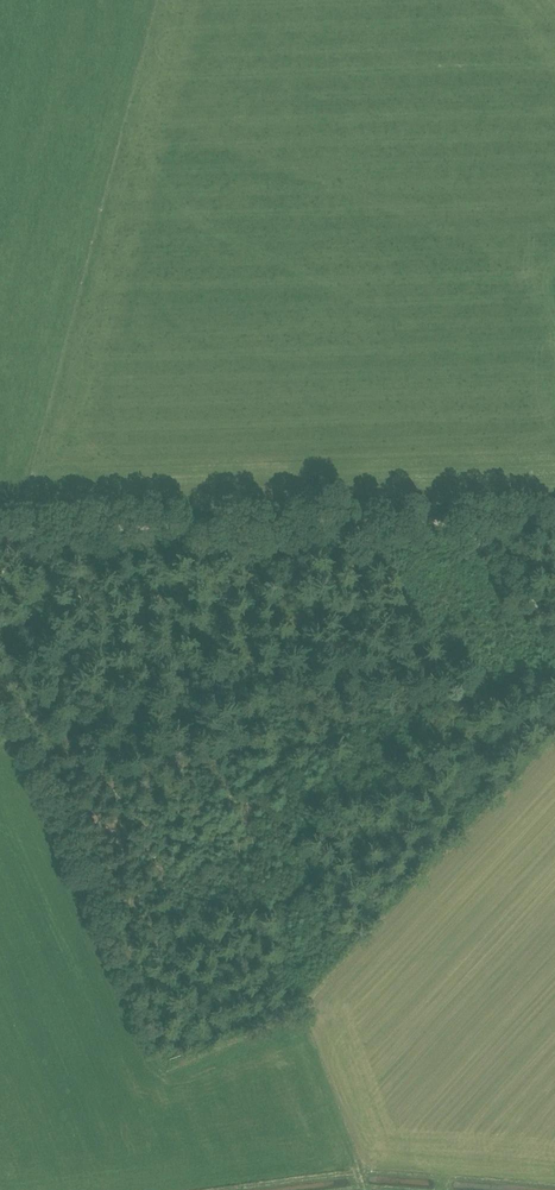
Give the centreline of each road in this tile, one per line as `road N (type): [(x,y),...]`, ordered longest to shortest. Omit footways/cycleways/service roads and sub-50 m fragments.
road 1 (track): [(0,531),(444,518),(509,571),(554,626)]
road 2 (track): [(23,529),(4,624),(12,698)]

